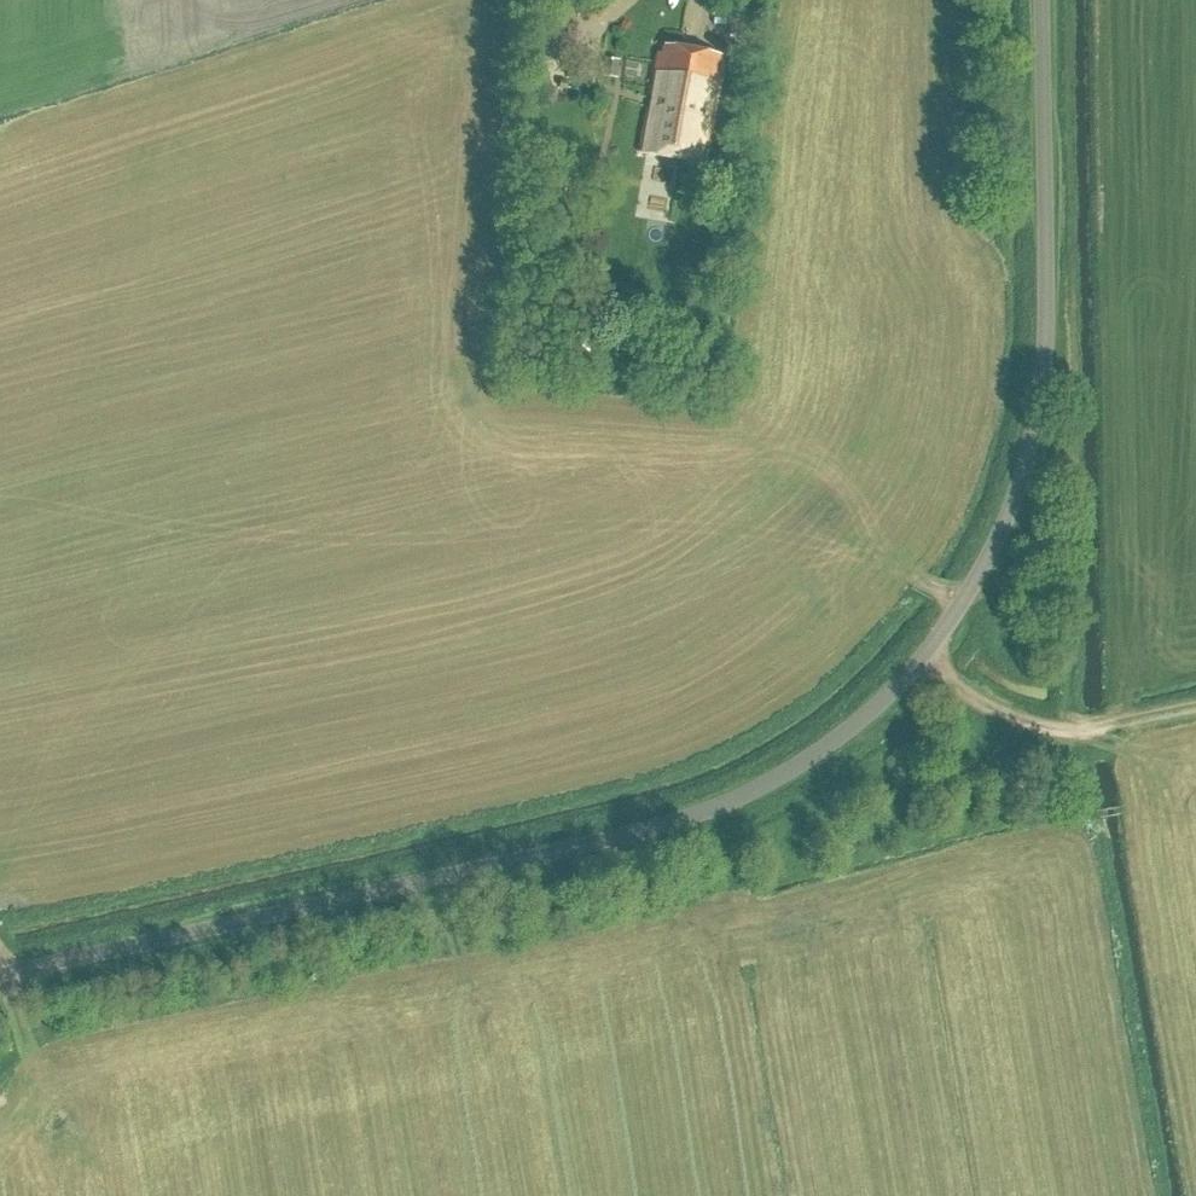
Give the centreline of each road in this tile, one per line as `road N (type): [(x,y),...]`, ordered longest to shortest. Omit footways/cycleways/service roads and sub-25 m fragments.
road 1 (unclassified): [(0,973),(633,835),(779,777),(843,736),(899,684),(963,606),(1010,506),(1037,409),(1044,302),(1039,0)]

